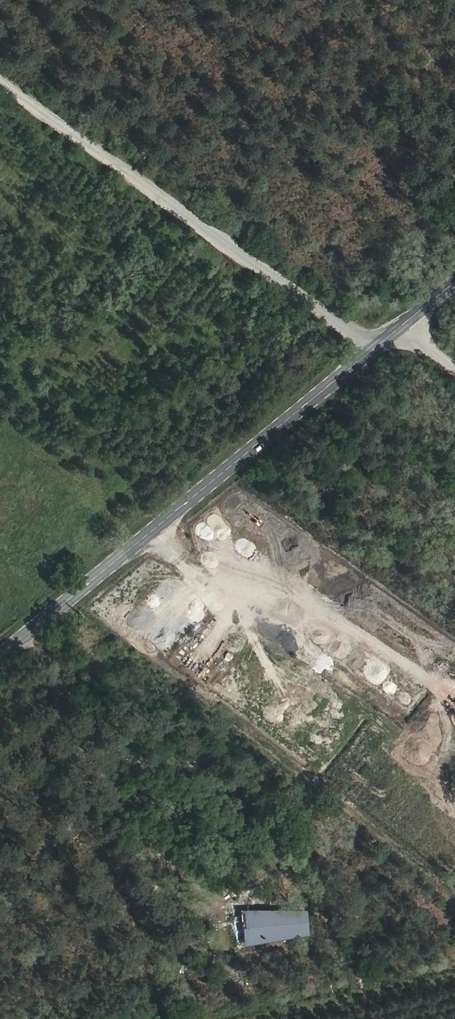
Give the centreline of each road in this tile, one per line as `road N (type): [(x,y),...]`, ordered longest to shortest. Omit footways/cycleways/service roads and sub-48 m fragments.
road 1 (tertiary): [(0,656),(402,326)]
road 2 (track): [(0,75),(374,349)]
road 3 (track): [(454,980),(290,1018)]

